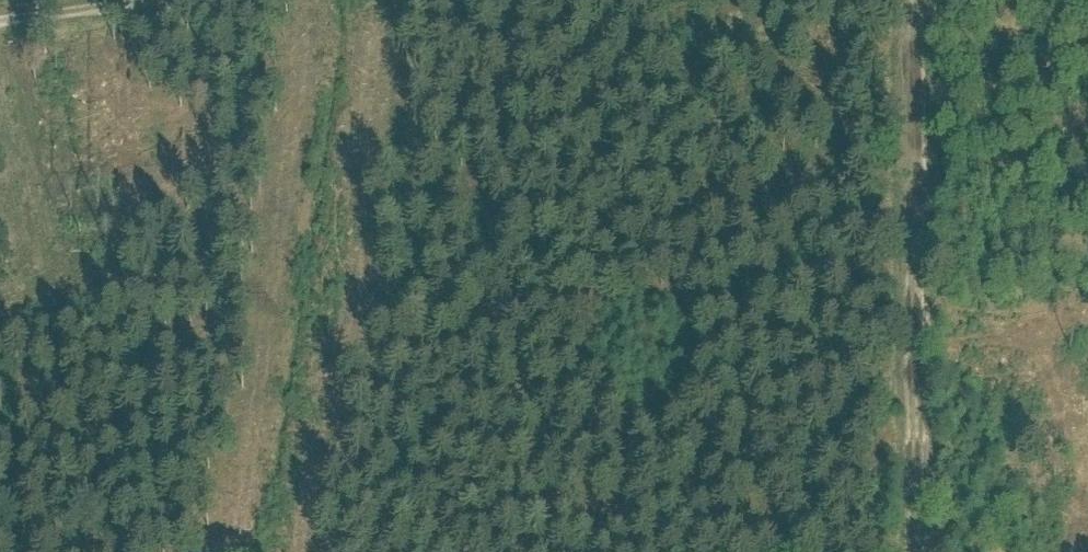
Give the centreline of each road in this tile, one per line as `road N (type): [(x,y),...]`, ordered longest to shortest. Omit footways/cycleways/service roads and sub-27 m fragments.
road 1 (track): [(910,551),(923,0)]
road 2 (track): [(162,0),(0,23)]

